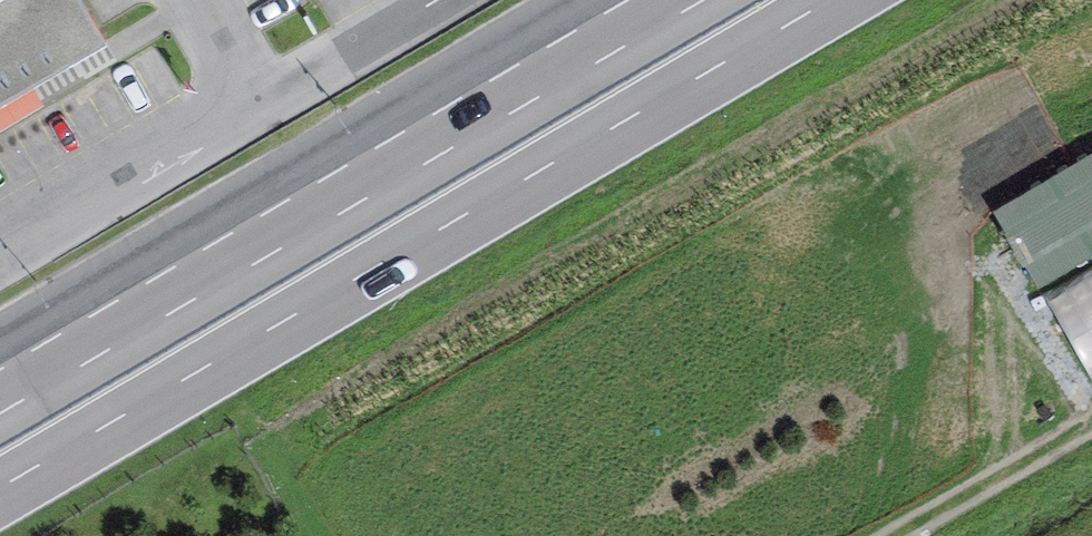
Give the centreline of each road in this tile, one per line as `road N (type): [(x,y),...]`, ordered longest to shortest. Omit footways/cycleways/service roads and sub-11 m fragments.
road 1 (primary): [(0,493),(833,0)]
road 2 (primary): [(696,0),(343,204)]
road 3 (primary): [(343,204),(0,409)]
road 4 (unclassified): [(343,204),(159,247),(0,339)]

